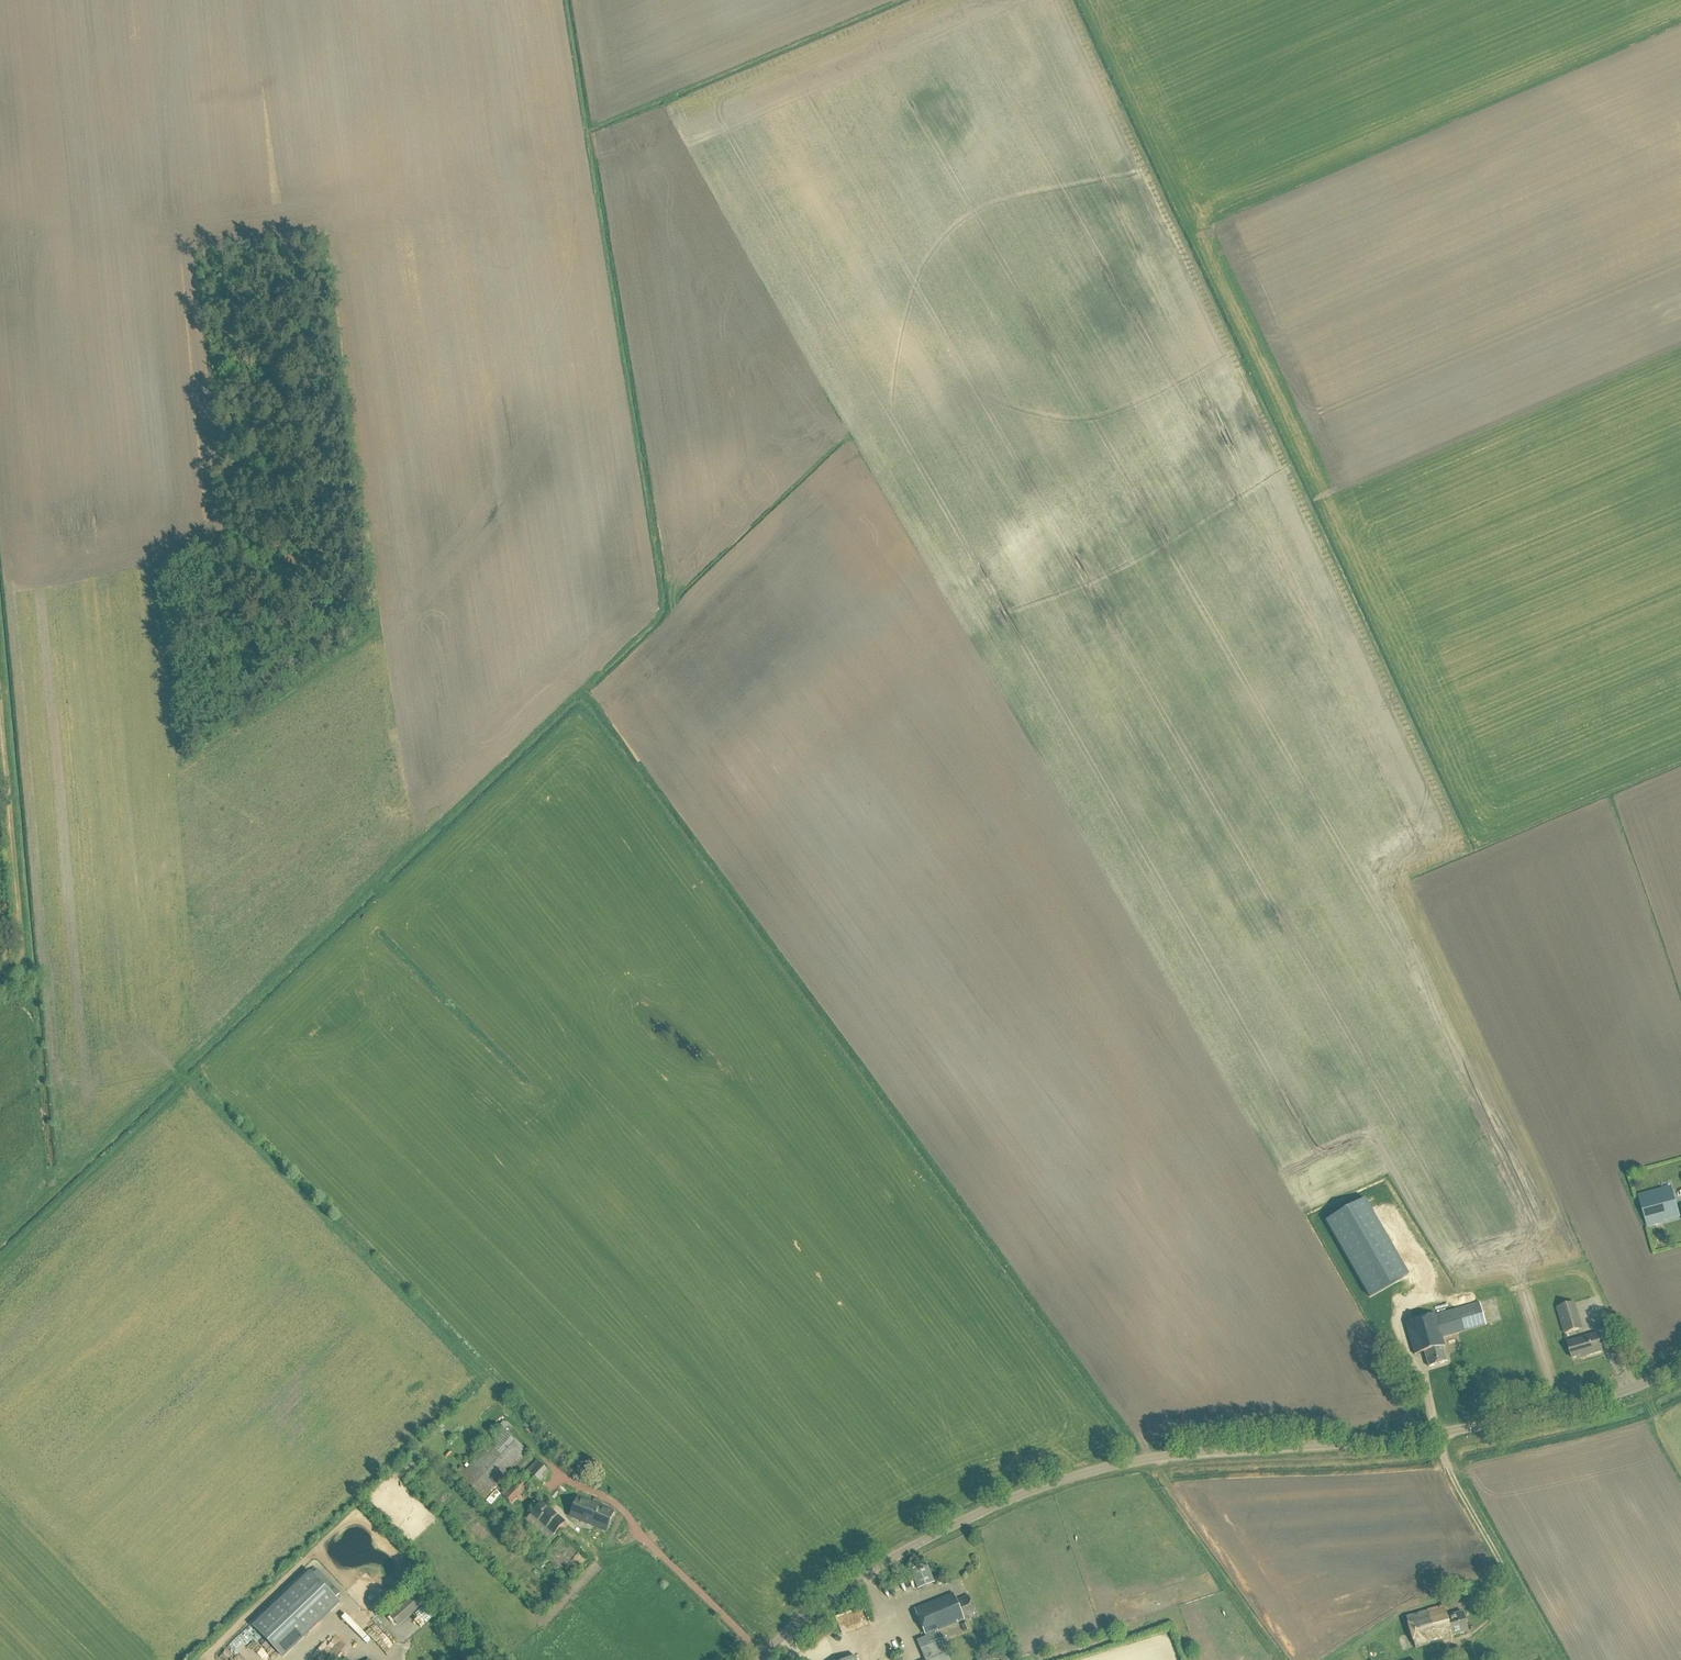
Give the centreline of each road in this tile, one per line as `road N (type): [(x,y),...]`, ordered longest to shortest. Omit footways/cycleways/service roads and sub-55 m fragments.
road 1 (tertiary): [(758,1659),(796,1621),(891,1557),(1054,1482),(1182,1454),(1438,1434),(1596,1400),(1680,1364)]
road 2 (track): [(1149,1458),(1128,1408),(611,708),(583,687)]
road 3 (track): [(763,1654),(590,1489),(526,1440),(496,1387)]
road 4 (track): [(0,712),(21,943),(0,974)]
road 5 (track): [(1149,1458),(1301,1659)]

